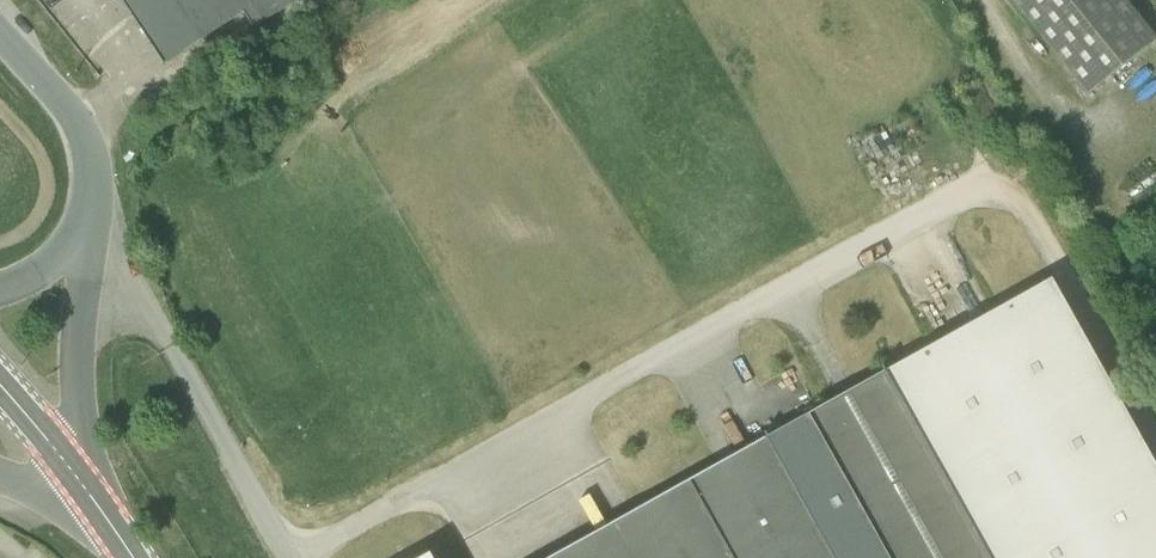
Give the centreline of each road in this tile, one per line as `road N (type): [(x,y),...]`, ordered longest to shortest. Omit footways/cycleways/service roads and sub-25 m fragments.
road 1 (secondary): [(91,496),(79,349),(84,231)]
road 2 (secondary): [(84,231),(86,158),(76,125),(0,39)]
road 3 (secondary): [(91,496),(0,387)]

